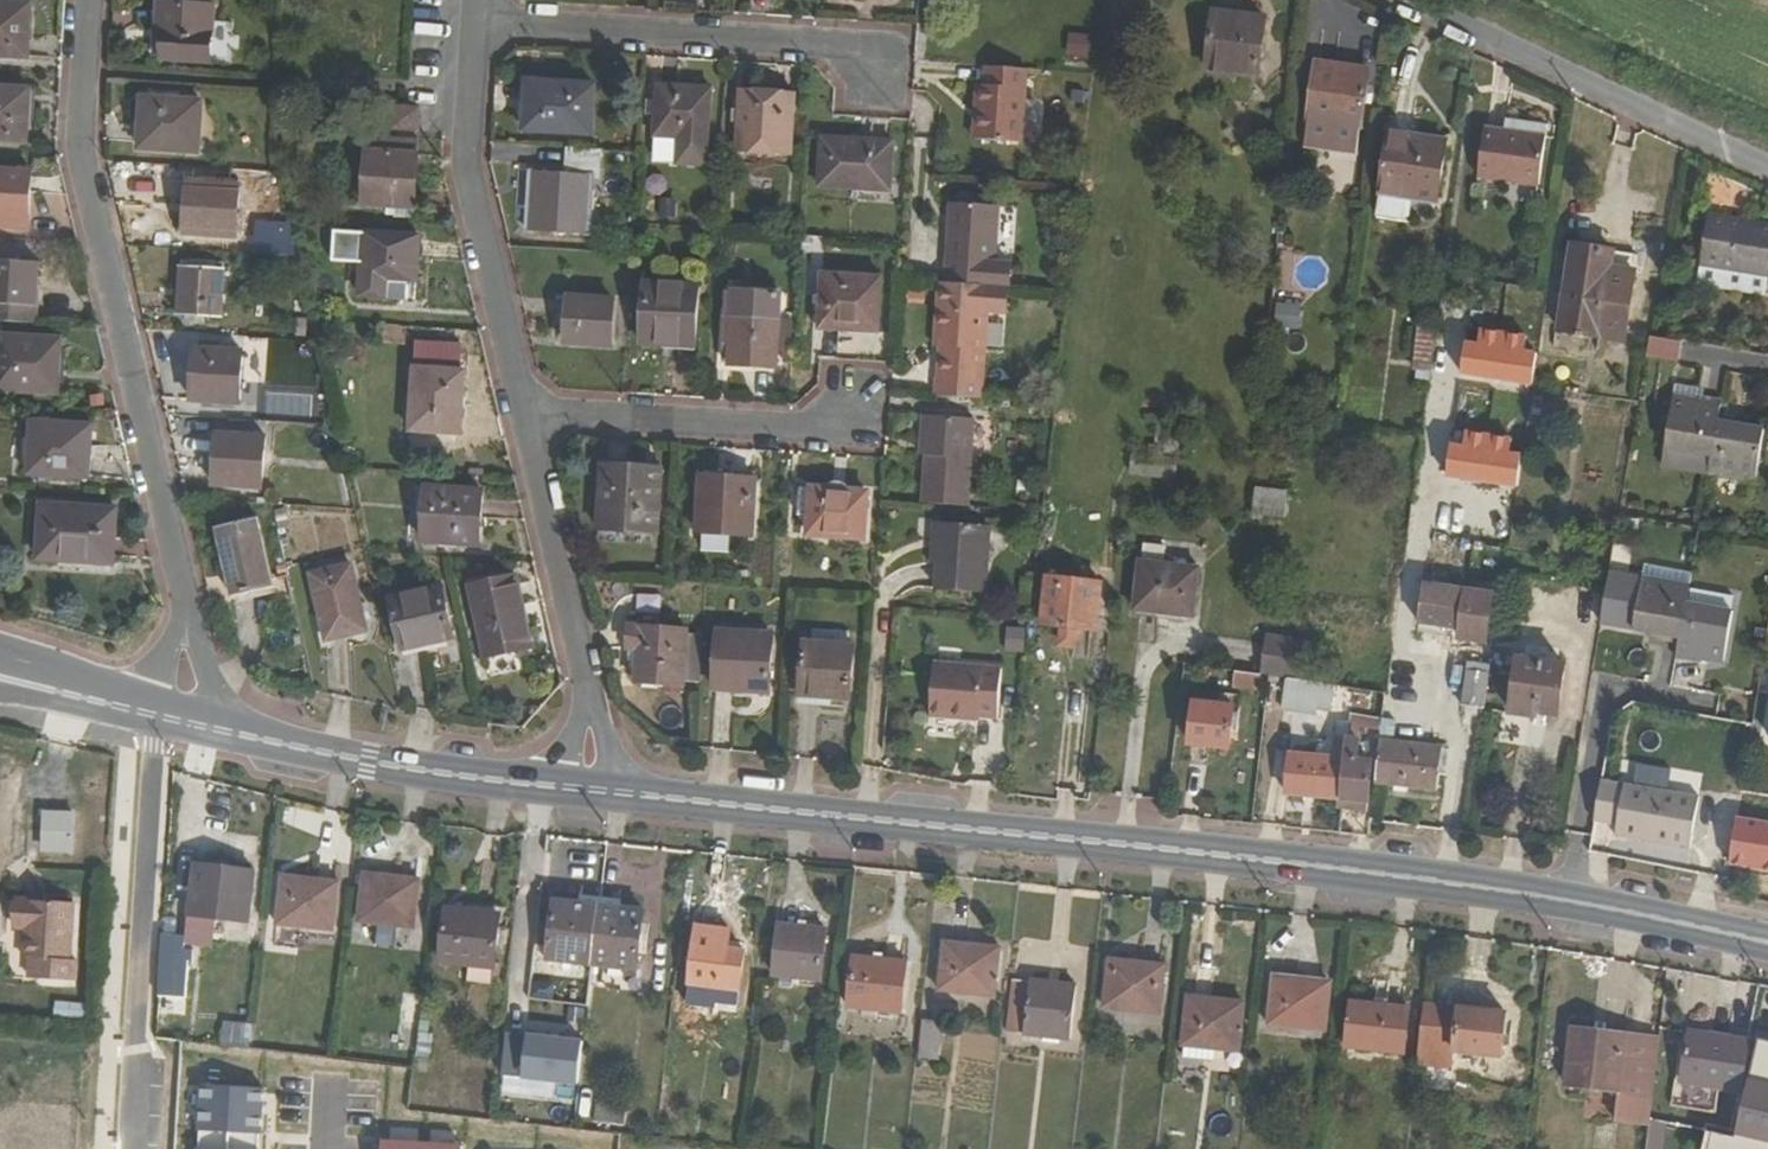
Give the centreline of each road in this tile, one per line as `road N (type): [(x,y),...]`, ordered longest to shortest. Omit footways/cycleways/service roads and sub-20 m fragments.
road 1 (primary): [(577,788),(1511,891),(1767,944)]
road 2 (residential): [(85,0),(77,140),(187,607),(184,695),(164,716)]
road 3 (residential): [(164,716),(136,1035),(135,1148)]
road 4 (primary): [(164,716),(368,762),(577,788)]
road 5 (residential): [(462,16),(837,44),(866,68)]
road 6 (residential): [(512,404),(450,149),(462,16)]
road 7 (residential): [(577,788),(591,698),(512,404)]
road 8 (residential): [(1767,164),(1414,0)]
road 9 (residential): [(512,404),(778,422),(839,404)]
road 10 (primary): [(0,676),(164,716)]

